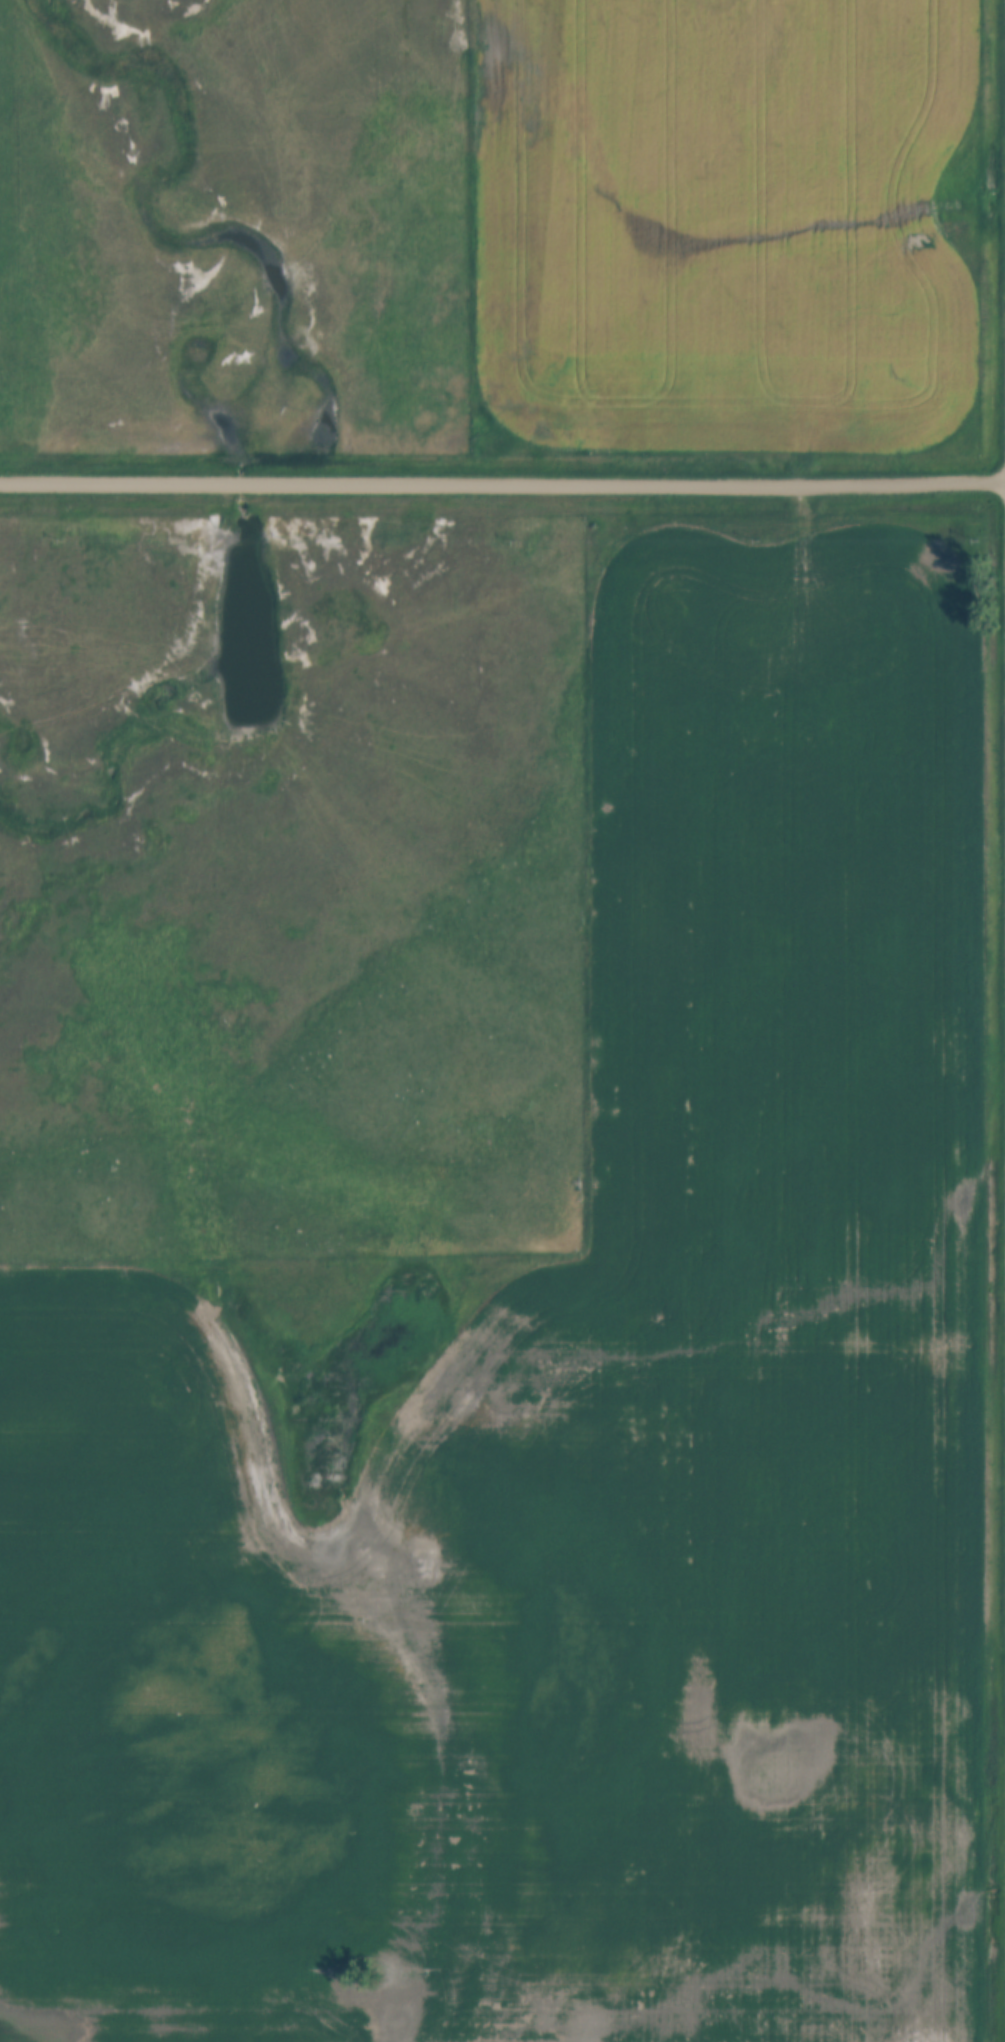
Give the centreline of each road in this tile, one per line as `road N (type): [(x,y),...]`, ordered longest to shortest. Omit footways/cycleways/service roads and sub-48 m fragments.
road 1 (residential): [(1004,483),(0,483)]

